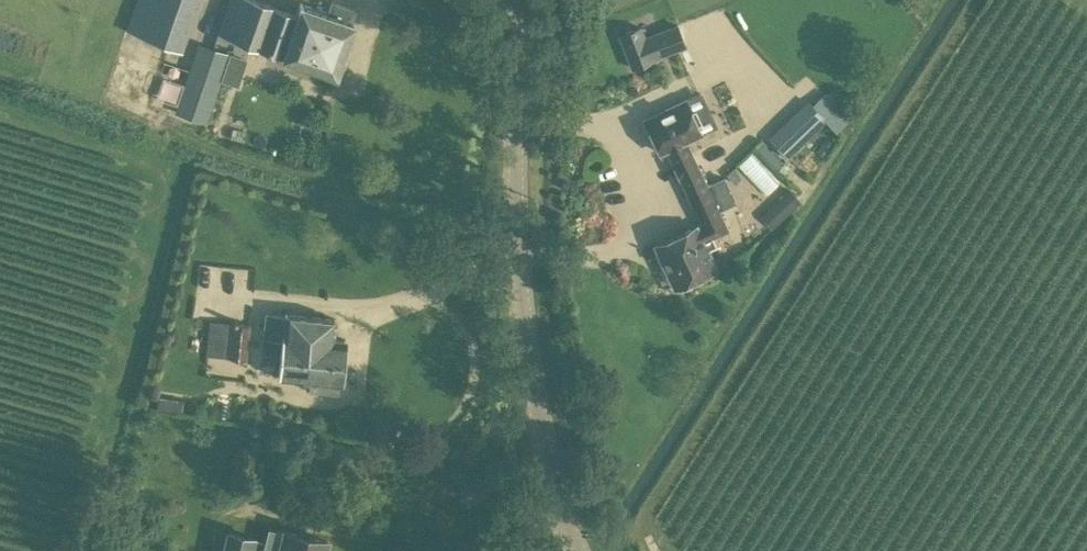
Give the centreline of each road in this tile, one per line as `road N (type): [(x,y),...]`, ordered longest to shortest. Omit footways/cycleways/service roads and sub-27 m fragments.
road 1 (tertiary): [(580,550),(547,457),(523,331),(518,0)]

